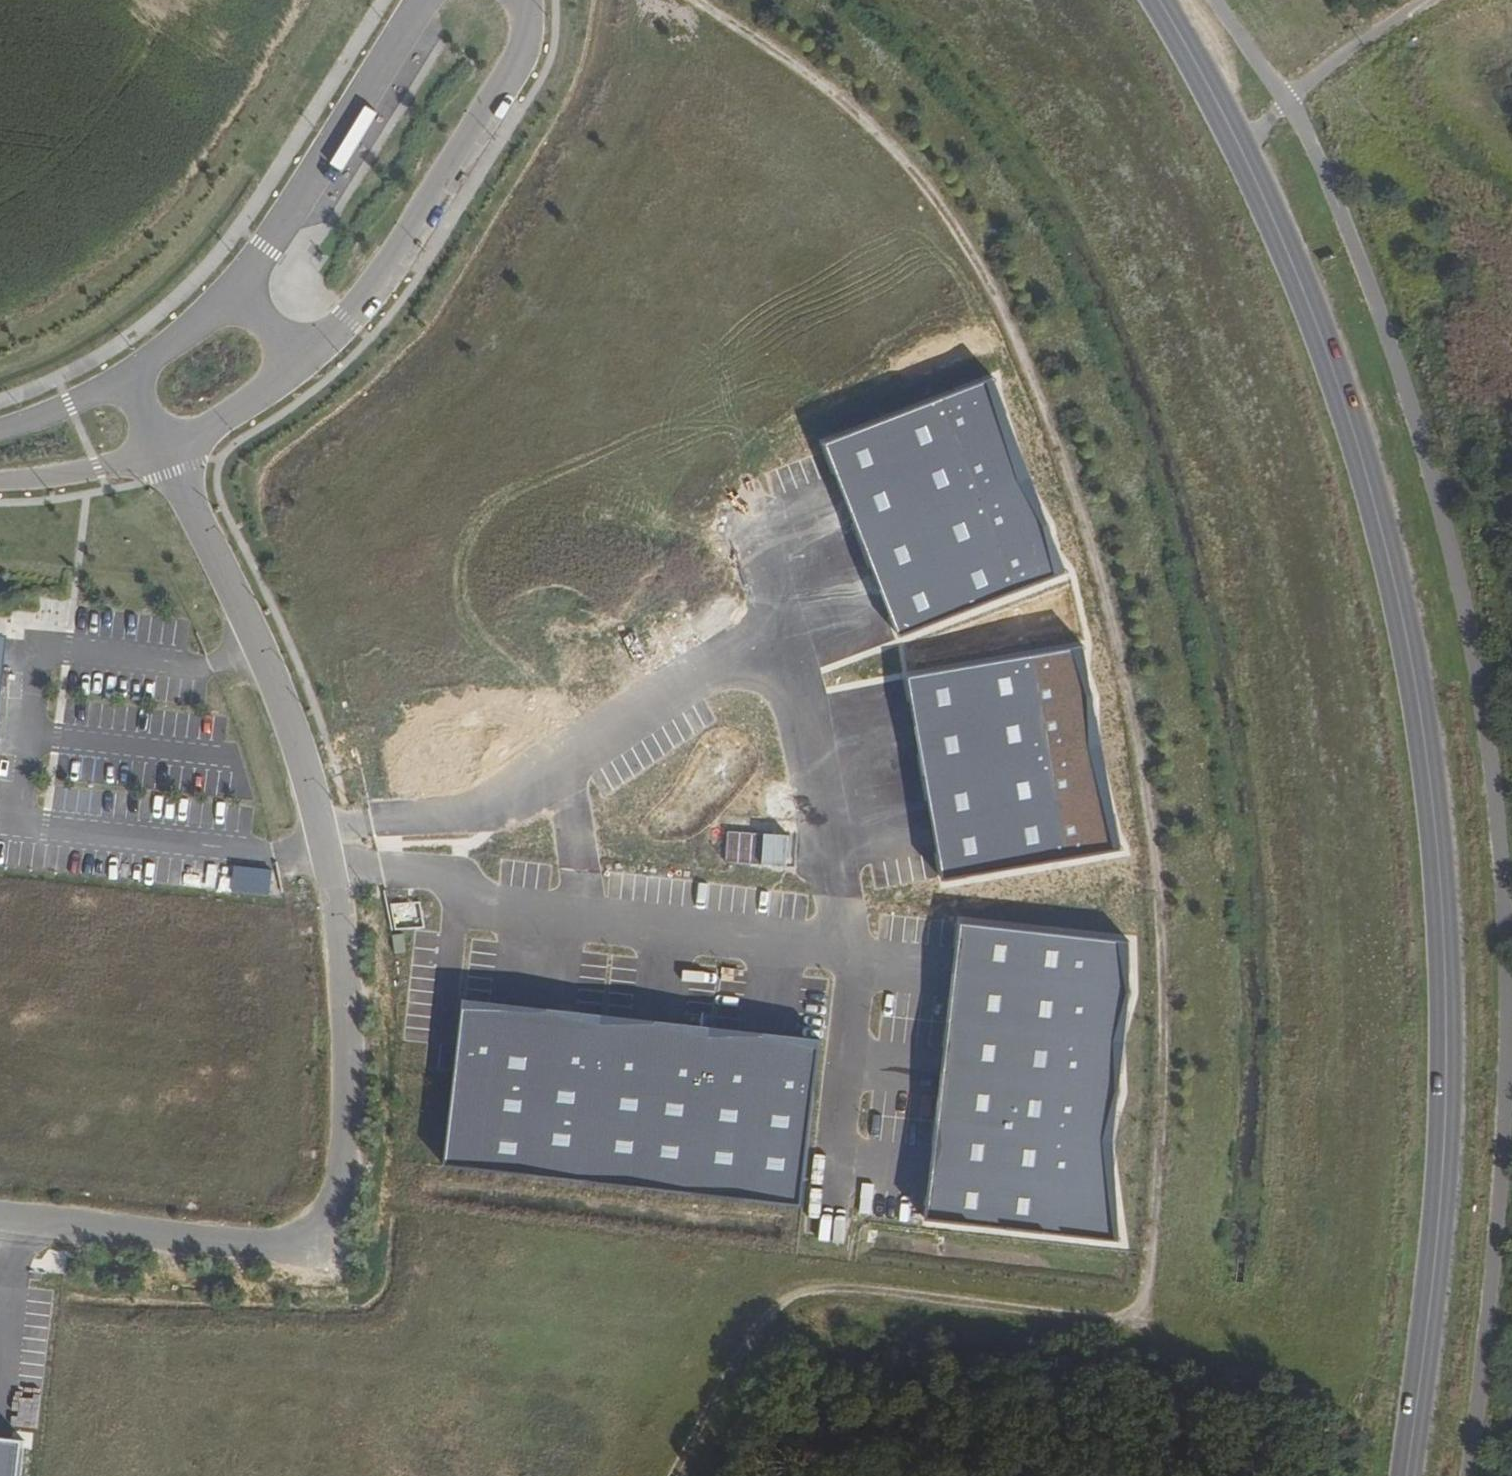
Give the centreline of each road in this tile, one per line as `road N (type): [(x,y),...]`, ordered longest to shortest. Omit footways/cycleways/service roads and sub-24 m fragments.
road 1 (primary): [(1151,0),(1220,115),(1350,417),(1409,632),(1446,859),(1451,1068),(1409,1475)]
road 2 (track): [(696,0),(819,78),(934,194),(1000,304),(1085,524),(1130,704),(1157,879),(1160,1087),(1143,1322)]
road 3 (unclassified): [(159,442),(295,734),(335,890),(351,1082),(329,1250),(0,1213)]
road 4 (track): [(689,1475),(787,1296),(818,1285),(1143,1322)]
road 5 (unclassified): [(299,362),(348,320),(522,54),(523,0)]
road 6 (unclassified): [(422,0),(236,283)]
road 7 (unclassified): [(0,480),(96,468),(159,442)]
road 8 (unclassified): [(159,442),(240,409),(299,362)]
road 9 (unclassified): [(236,283),(216,308),(125,368)]
road 10 (unclassified): [(125,368),(68,406),(0,427)]

